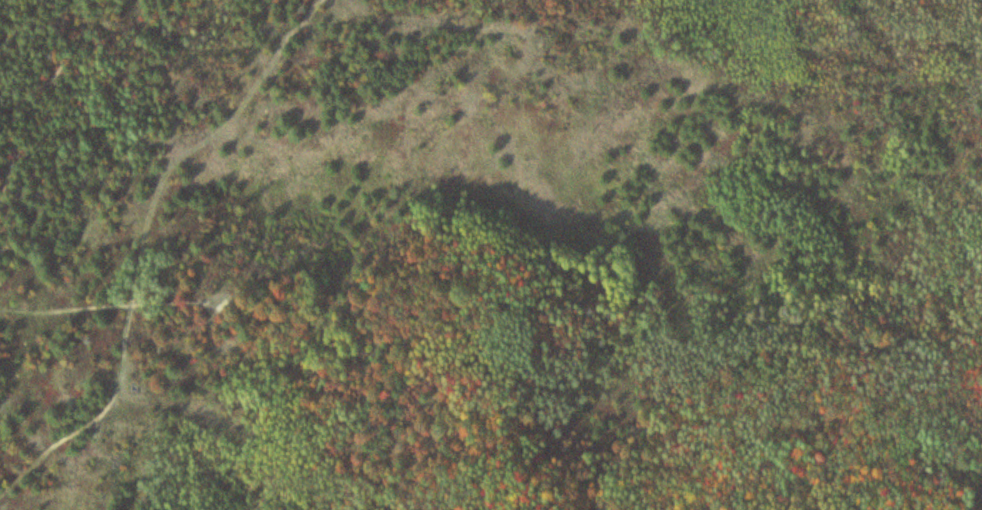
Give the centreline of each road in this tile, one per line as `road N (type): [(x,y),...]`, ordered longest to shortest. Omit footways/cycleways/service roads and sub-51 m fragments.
road 1 (track): [(316,0),(226,119),(164,167),(133,307)]
road 2 (track): [(133,307),(111,400),(0,490)]
road 3 (track): [(0,307),(28,313),(207,303)]

